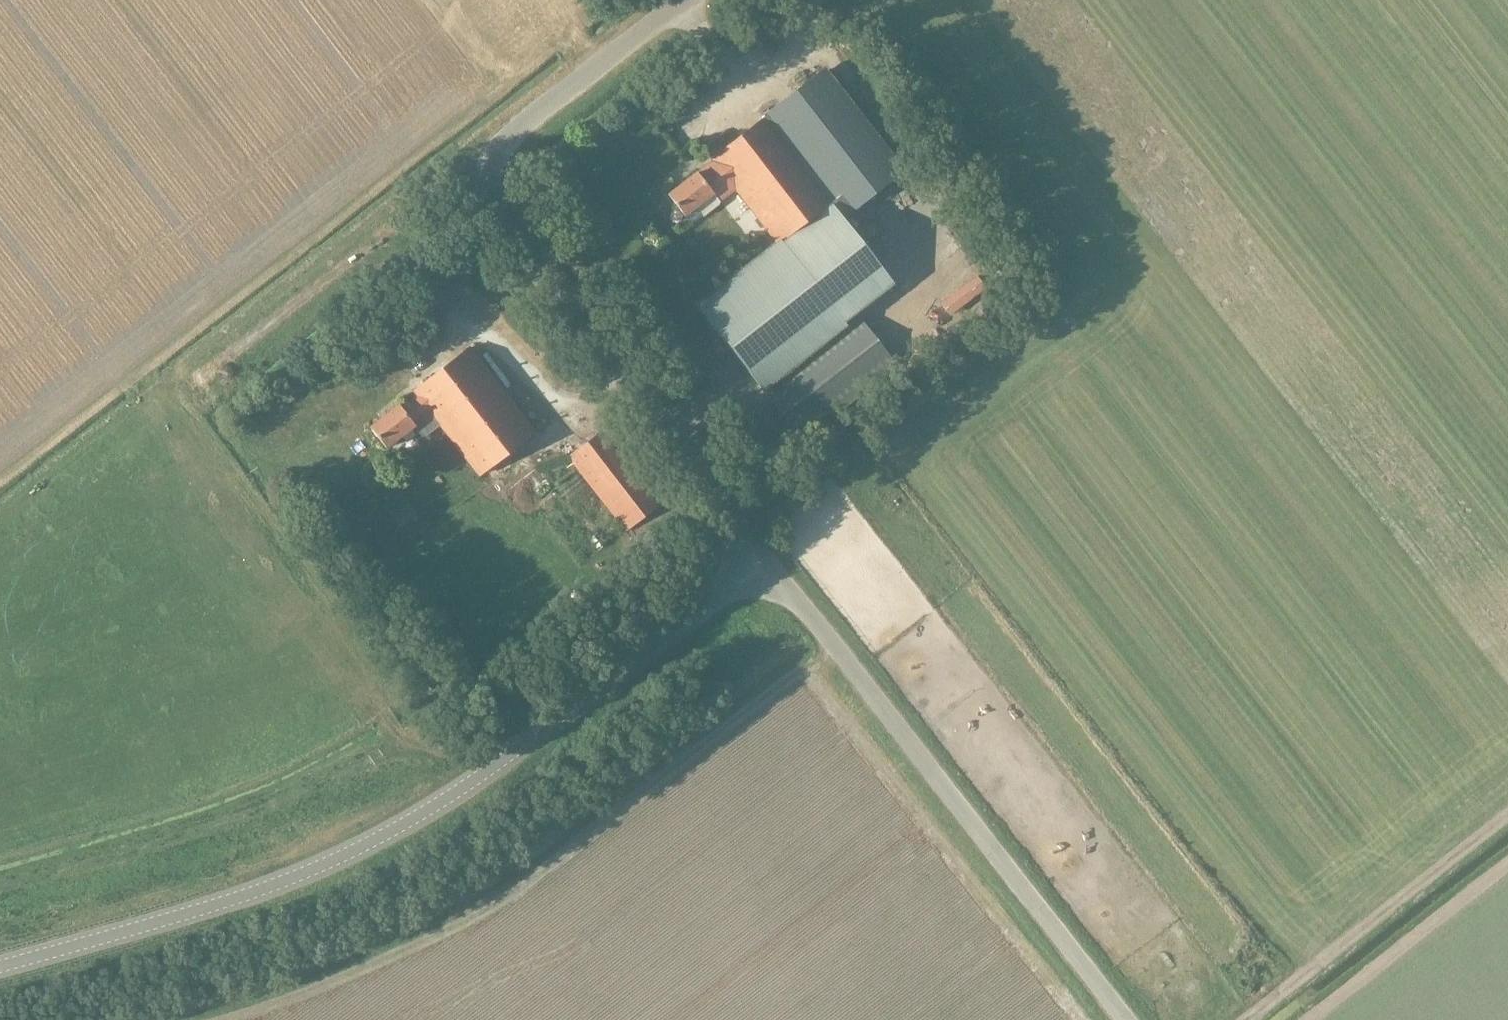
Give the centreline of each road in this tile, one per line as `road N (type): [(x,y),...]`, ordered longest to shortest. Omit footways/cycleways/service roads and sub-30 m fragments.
road 1 (tertiary): [(0,966),(244,895),(404,824),(494,766),(766,558)]
road 2 (tertiary): [(766,558),(520,247),(488,185),(491,157),(511,133),(683,0)]
road 3 (unclassified): [(1127,1019),(766,558)]
road 4 (track): [(405,744),(260,806),(0,884)]
road 5 (track): [(494,766),(405,744),(380,712)]

